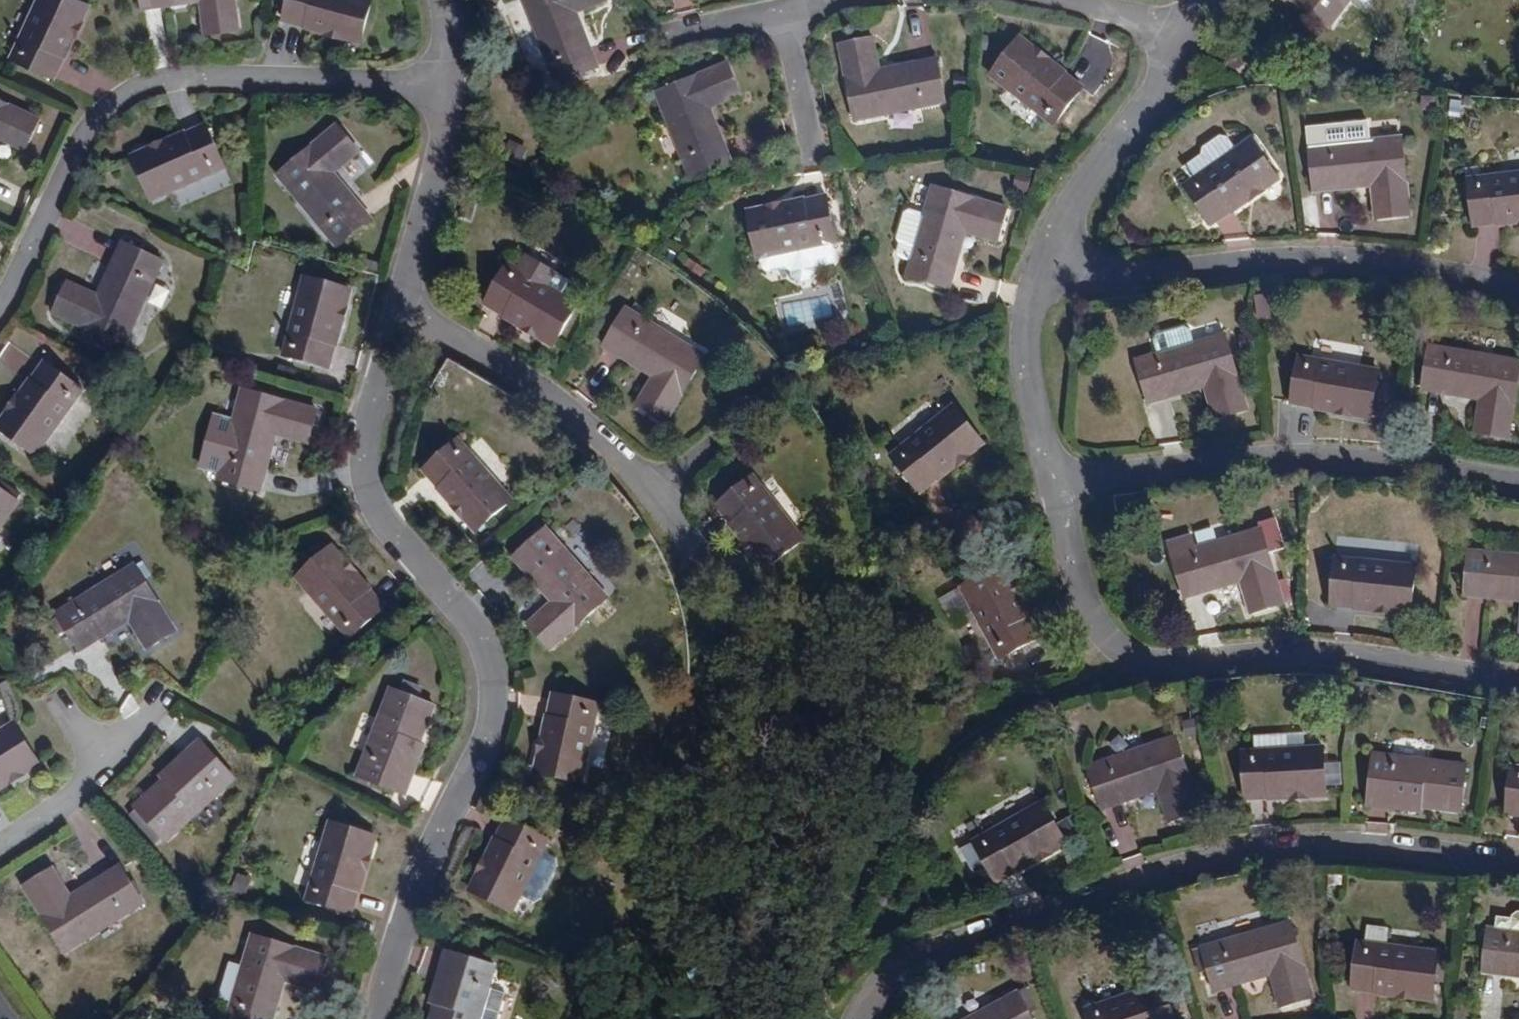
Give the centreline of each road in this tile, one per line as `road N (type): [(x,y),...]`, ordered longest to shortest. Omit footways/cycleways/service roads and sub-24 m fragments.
road 1 (residential): [(375,1018),(421,879),(490,737),(497,705),(489,653),(470,618),(370,502),(363,476),(369,415),(394,321)]
road 2 (residential): [(865,1018),(877,1000),(960,956),(1206,866),(1310,850),(1518,868)]
road 3 (residential): [(1062,492),(1096,635),(1142,673),(1206,678),(1306,666),(1518,698)]
road 4 (residential): [(445,82),(186,80),(132,96),(98,127),(0,305)]
road 5 (residential): [(1036,294),(1294,280),(1518,300)]
road 6 (residential): [(1062,492),(1309,470),(1518,488)]
road 7 (residential): [(394,321),(586,427),(667,496)]
road 8 (residential): [(1184,36),(1129,158),(1036,294)]
road 9 (residential): [(394,321),(445,82)]
road 10 (residential): [(0,853),(124,769),(170,713)]
road 11 (residential): [(1036,294),(1029,359),(1062,492)]
road 12 (residential): [(789,13),(814,170)]
road 13 (residential): [(1184,36),(1067,0)]

